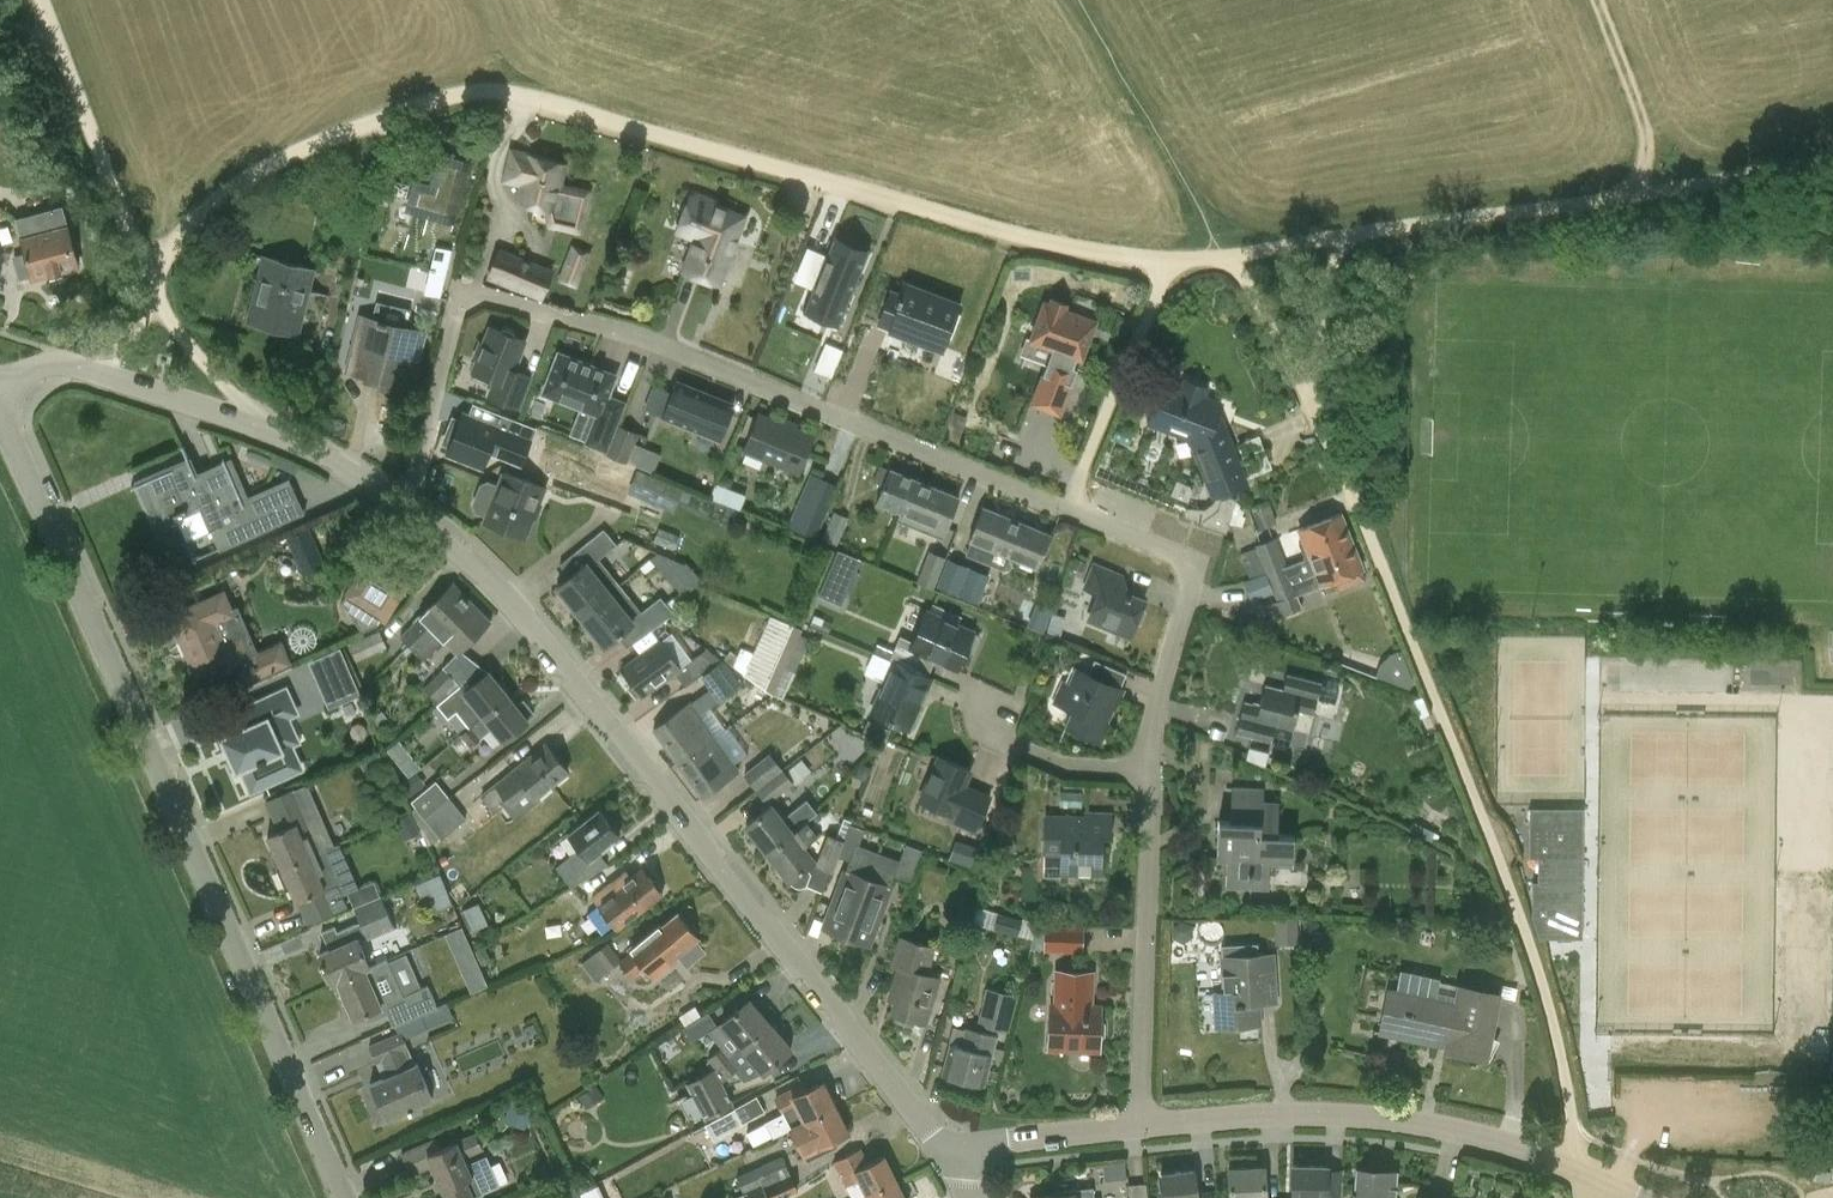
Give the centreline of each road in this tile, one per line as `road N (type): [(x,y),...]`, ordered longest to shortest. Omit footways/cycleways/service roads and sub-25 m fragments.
road 1 (track): [(98,371),(135,329),(179,241),(212,201),(297,153),(430,104),(517,99),(634,125),(1071,253),(1169,264),(1232,256)]
road 2 (residential): [(1153,760),(1203,573),(1194,551),(1077,500),(686,353),(507,300),(467,302),(451,324),(419,470),(399,498)]
road 3 (track): [(1593,1177),(1568,1039),(1448,706),(1232,256)]
road 4 (residential): [(956,1150),(534,627),(427,516),(399,498)]
road 5 (tertiary): [(345,1197),(0,412)]
road 6 (track): [(1832,171),(1232,256)]
road 7 (track): [(44,0),(150,295),(247,419)]
road 8 (residential): [(1593,1177),(1526,1148),(1385,1118),(1137,1123)]
road 9 (residential): [(399,498),(314,443),(98,371),(50,367),(0,387)]
road 10 (residential): [(1137,1123),(1153,760)]
road 11 (track): [(1077,500),(1169,264)]
road 12 (residential): [(1153,760),(1047,744),(997,723),(954,676)]
road 13 (track): [(1316,420),(1313,371),(1328,279),(1348,236)]
road 14 (residential): [(1137,1123),(956,1150)]

